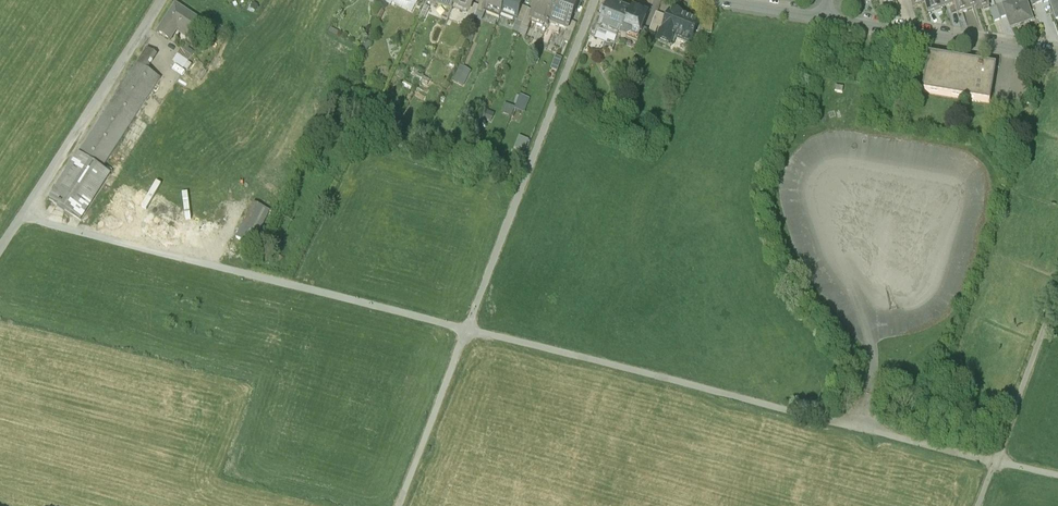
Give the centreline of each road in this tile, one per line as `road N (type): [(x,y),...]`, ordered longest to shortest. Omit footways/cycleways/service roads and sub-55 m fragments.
road 1 (track): [(21,216),(1057,476)]
road 2 (track): [(398,505),(595,0)]
road 3 (residential): [(1057,56),(826,18)]
road 4 (track): [(978,505),(1057,292)]

